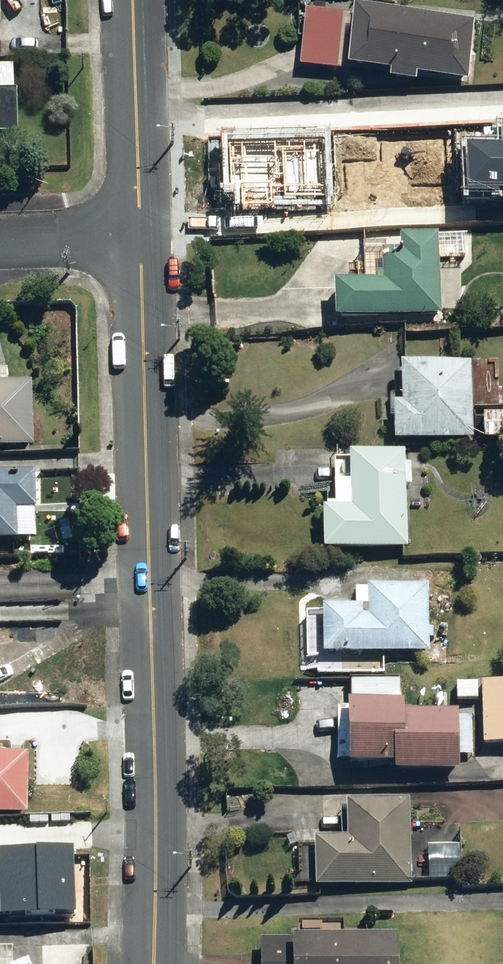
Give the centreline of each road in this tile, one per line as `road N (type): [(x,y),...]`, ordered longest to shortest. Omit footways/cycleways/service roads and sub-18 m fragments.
road 1 (unclassified): [(146,230),(158,963)]
road 2 (unclassified): [(137,0),(146,230)]
road 3 (residential): [(146,230),(0,235)]

